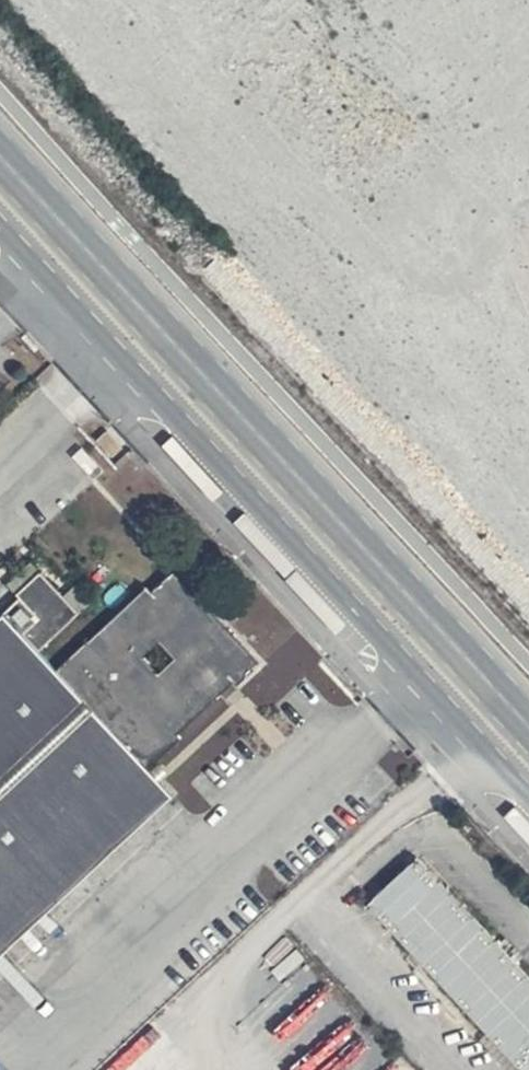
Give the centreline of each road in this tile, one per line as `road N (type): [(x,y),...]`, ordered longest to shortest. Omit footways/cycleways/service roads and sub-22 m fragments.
road 1 (tertiary): [(0,228),(528,800)]
road 2 (primary): [(528,720),(0,150)]

